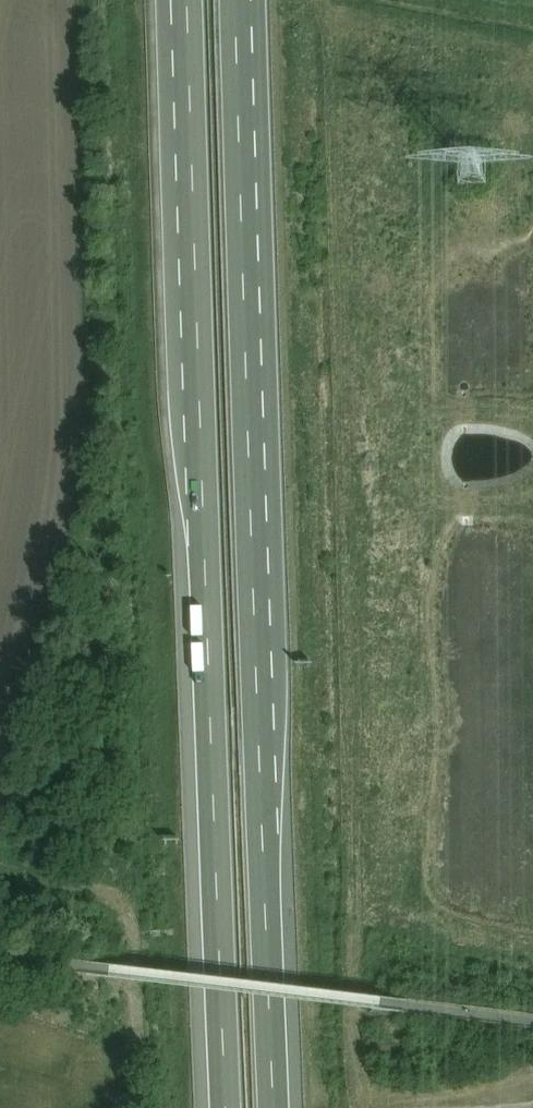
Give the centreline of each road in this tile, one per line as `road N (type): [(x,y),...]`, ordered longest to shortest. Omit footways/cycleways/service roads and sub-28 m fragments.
road 1 (motorway): [(187,0),(227,1107)]
road 2 (motorway): [(275,1107),(236,0)]

